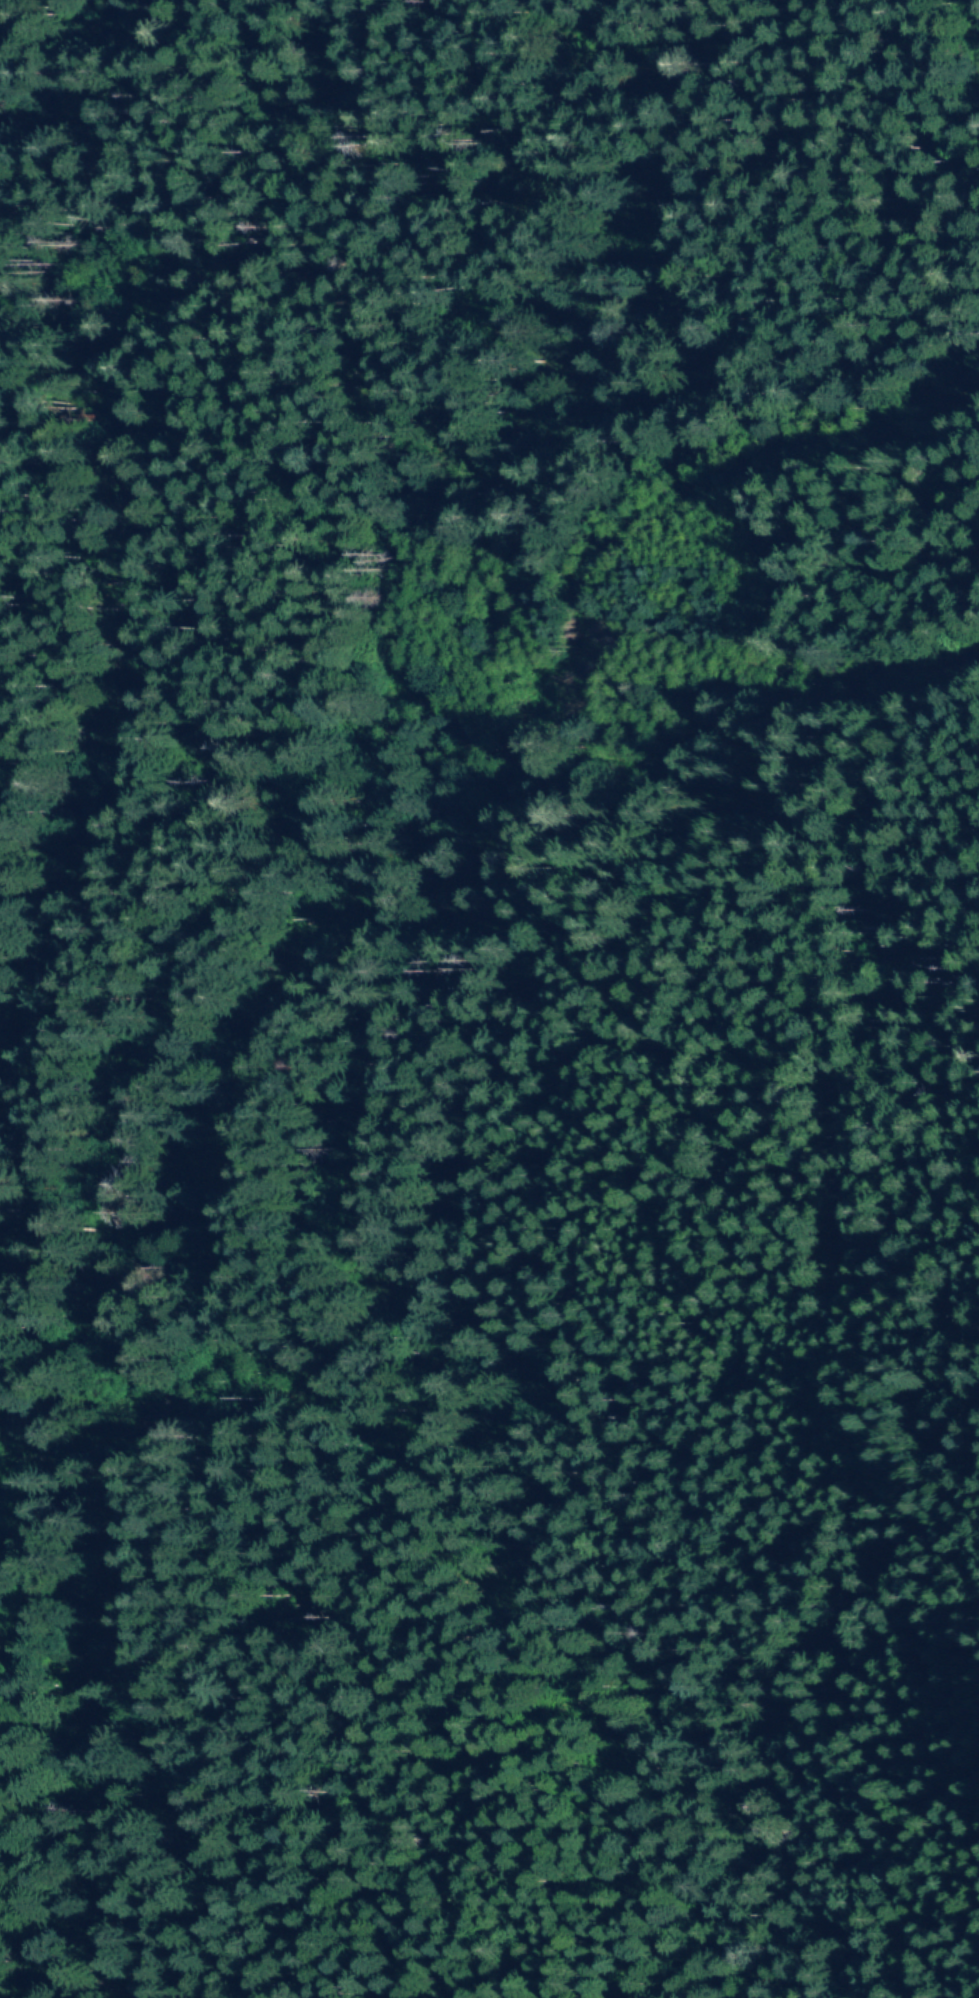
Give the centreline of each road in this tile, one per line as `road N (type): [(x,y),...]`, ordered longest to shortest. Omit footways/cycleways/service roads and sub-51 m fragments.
road 1 (track): [(978,412),(879,454),(653,514),(624,550),(608,590),(615,630),(797,702),(978,672)]

